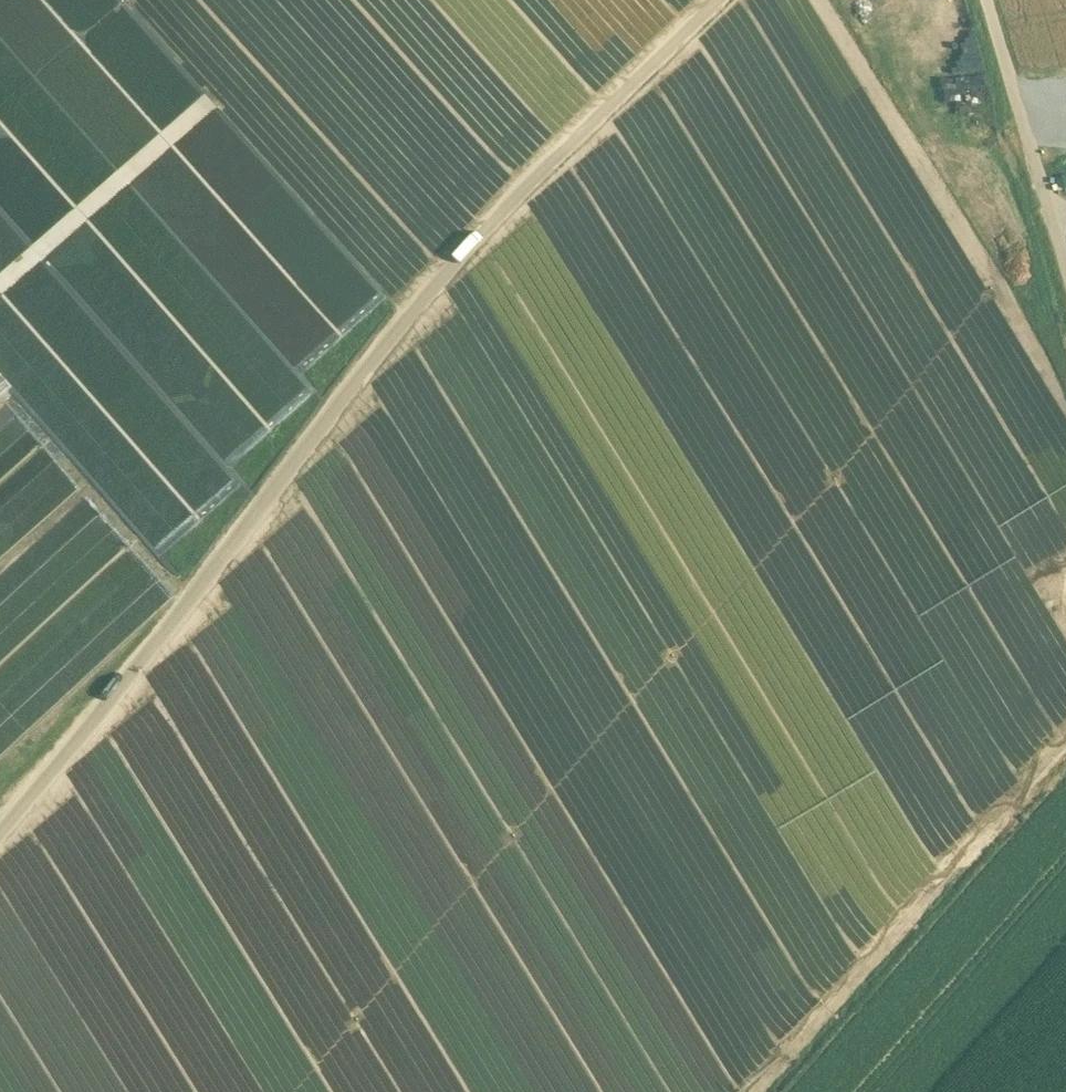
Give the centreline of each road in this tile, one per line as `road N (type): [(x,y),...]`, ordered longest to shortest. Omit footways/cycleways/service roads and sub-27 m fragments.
road 1 (unclassified): [(0,832),(409,313),(723,0)]
road 2 (unclassified): [(1065,258),(987,0)]

